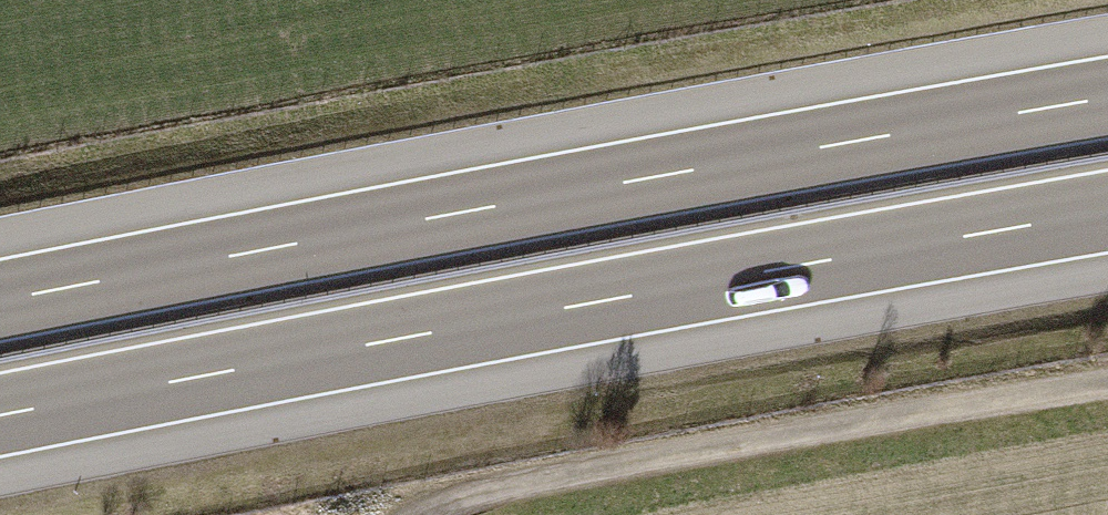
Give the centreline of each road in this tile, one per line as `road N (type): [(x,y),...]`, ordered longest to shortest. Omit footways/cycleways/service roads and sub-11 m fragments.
road 1 (motorway): [(0,416),(1107,212)]
road 2 (motorway): [(1107,99),(0,302)]
road 3 (residential): [(1107,394),(486,493),(439,514)]

